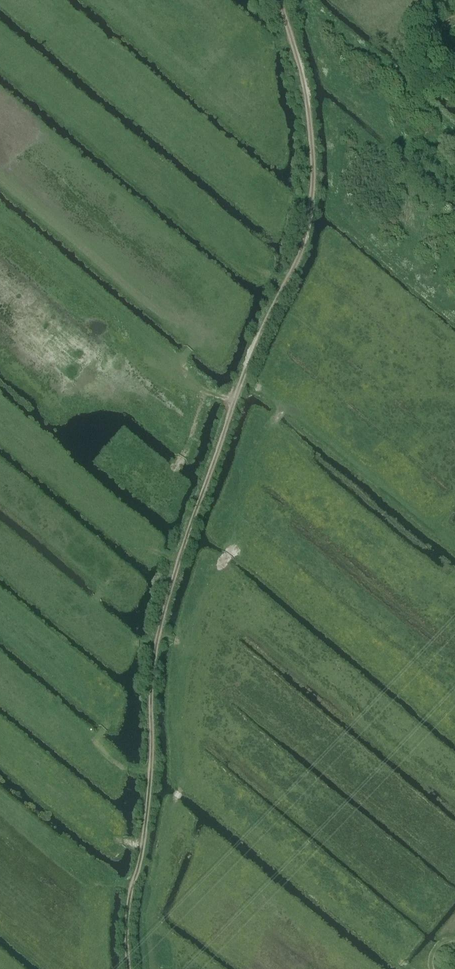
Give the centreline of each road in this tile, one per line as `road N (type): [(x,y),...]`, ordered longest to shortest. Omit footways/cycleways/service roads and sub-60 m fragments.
road 1 (track): [(156,645),(249,359),(305,241),(311,140),(279,0)]
road 2 (track): [(128,968),(125,925),(152,777),(156,645)]
road 3 (track): [(0,215),(199,390),(234,400)]
road 4 (track): [(0,797),(100,882),(133,889)]
road 5 (track): [(53,705),(127,773),(152,773)]

